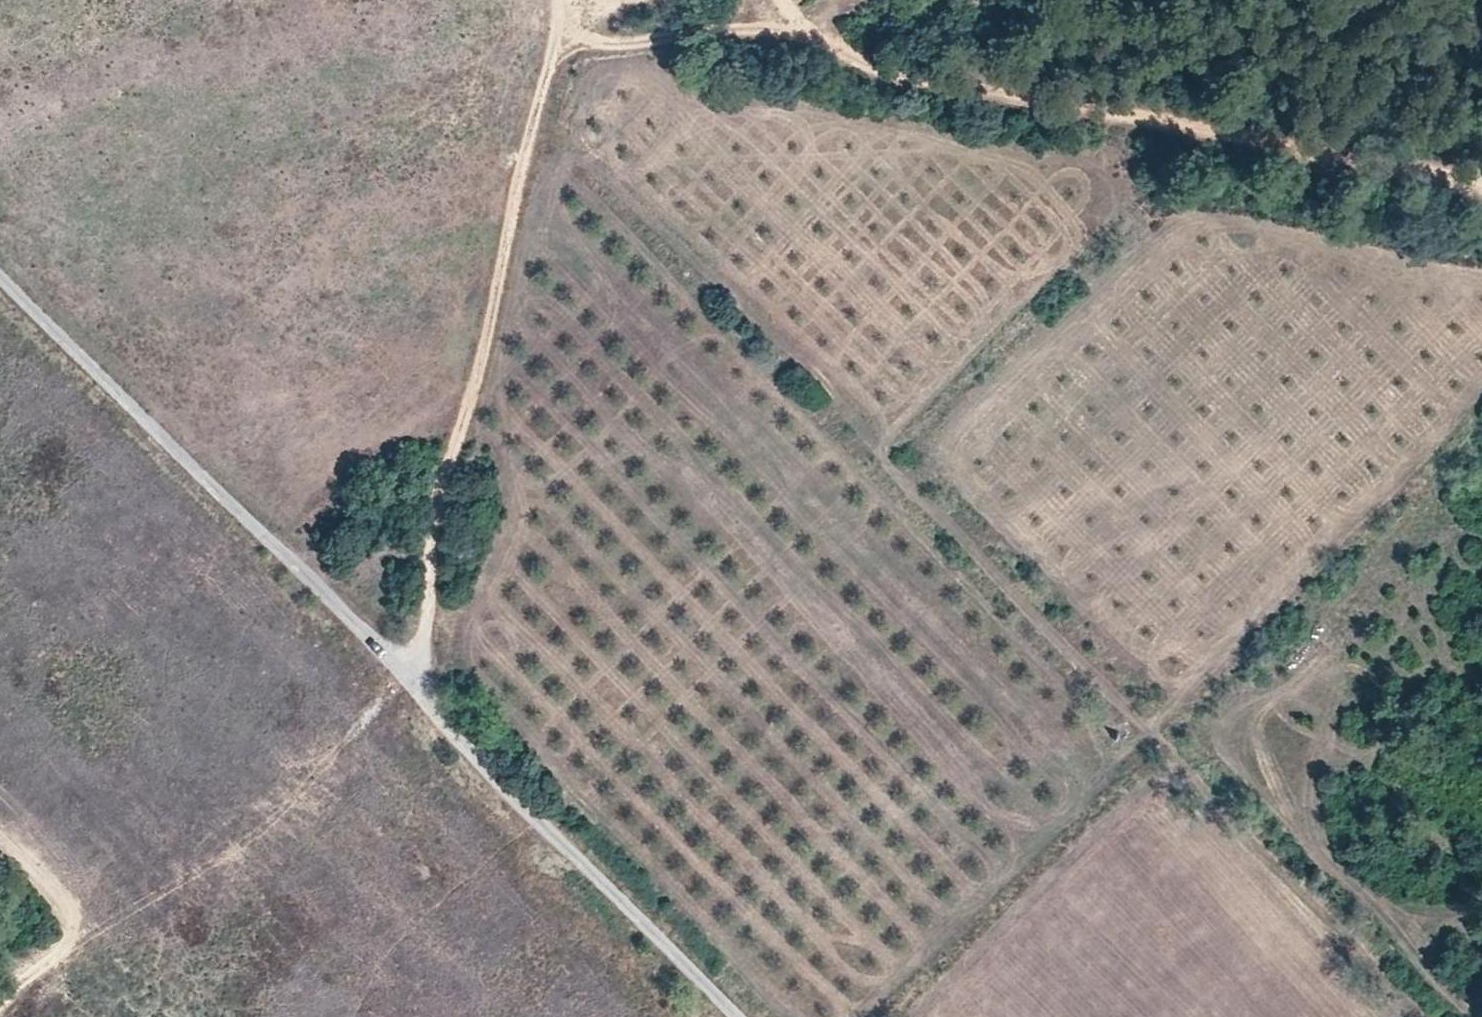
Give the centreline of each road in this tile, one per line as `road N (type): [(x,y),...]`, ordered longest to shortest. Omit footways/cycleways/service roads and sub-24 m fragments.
road 1 (unclassified): [(0,280),(424,685),(745,1016)]
road 2 (track): [(1481,177),(890,73),(797,27),(599,42),(566,31)]
road 3 (track): [(563,0),(569,20),(555,83),(440,505),(424,685)]

